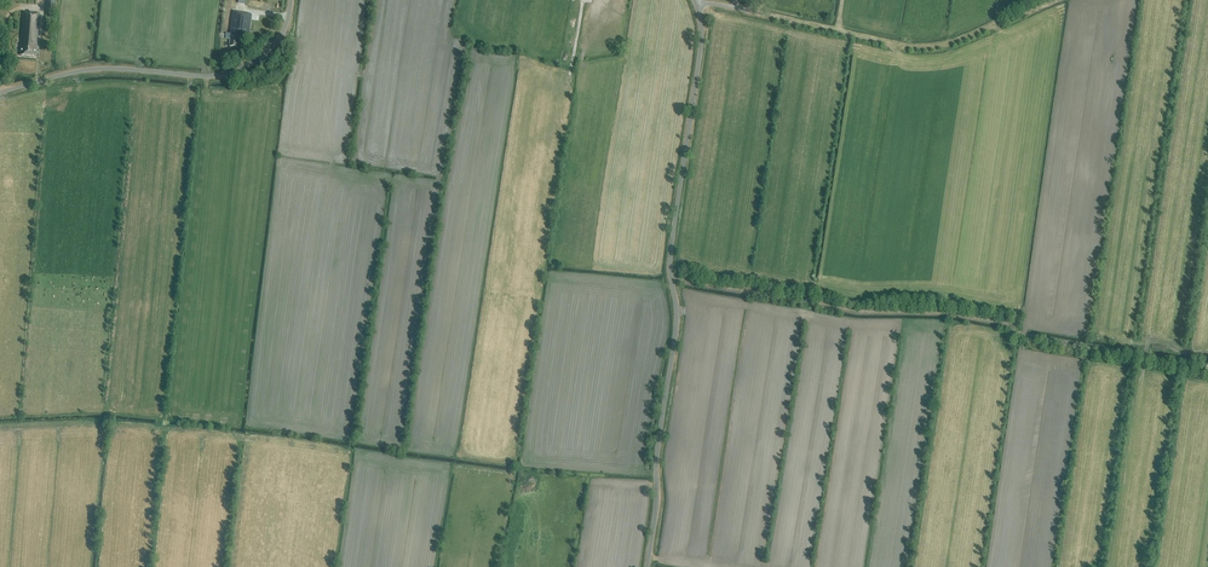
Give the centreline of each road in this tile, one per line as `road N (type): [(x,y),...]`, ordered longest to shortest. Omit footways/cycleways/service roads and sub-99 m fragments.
road 1 (unclassified): [(648,566),(677,321),(670,254),(702,39),(698,6)]
road 2 (unclassified): [(0,92),(88,69),(231,73),(275,48),(291,0)]

